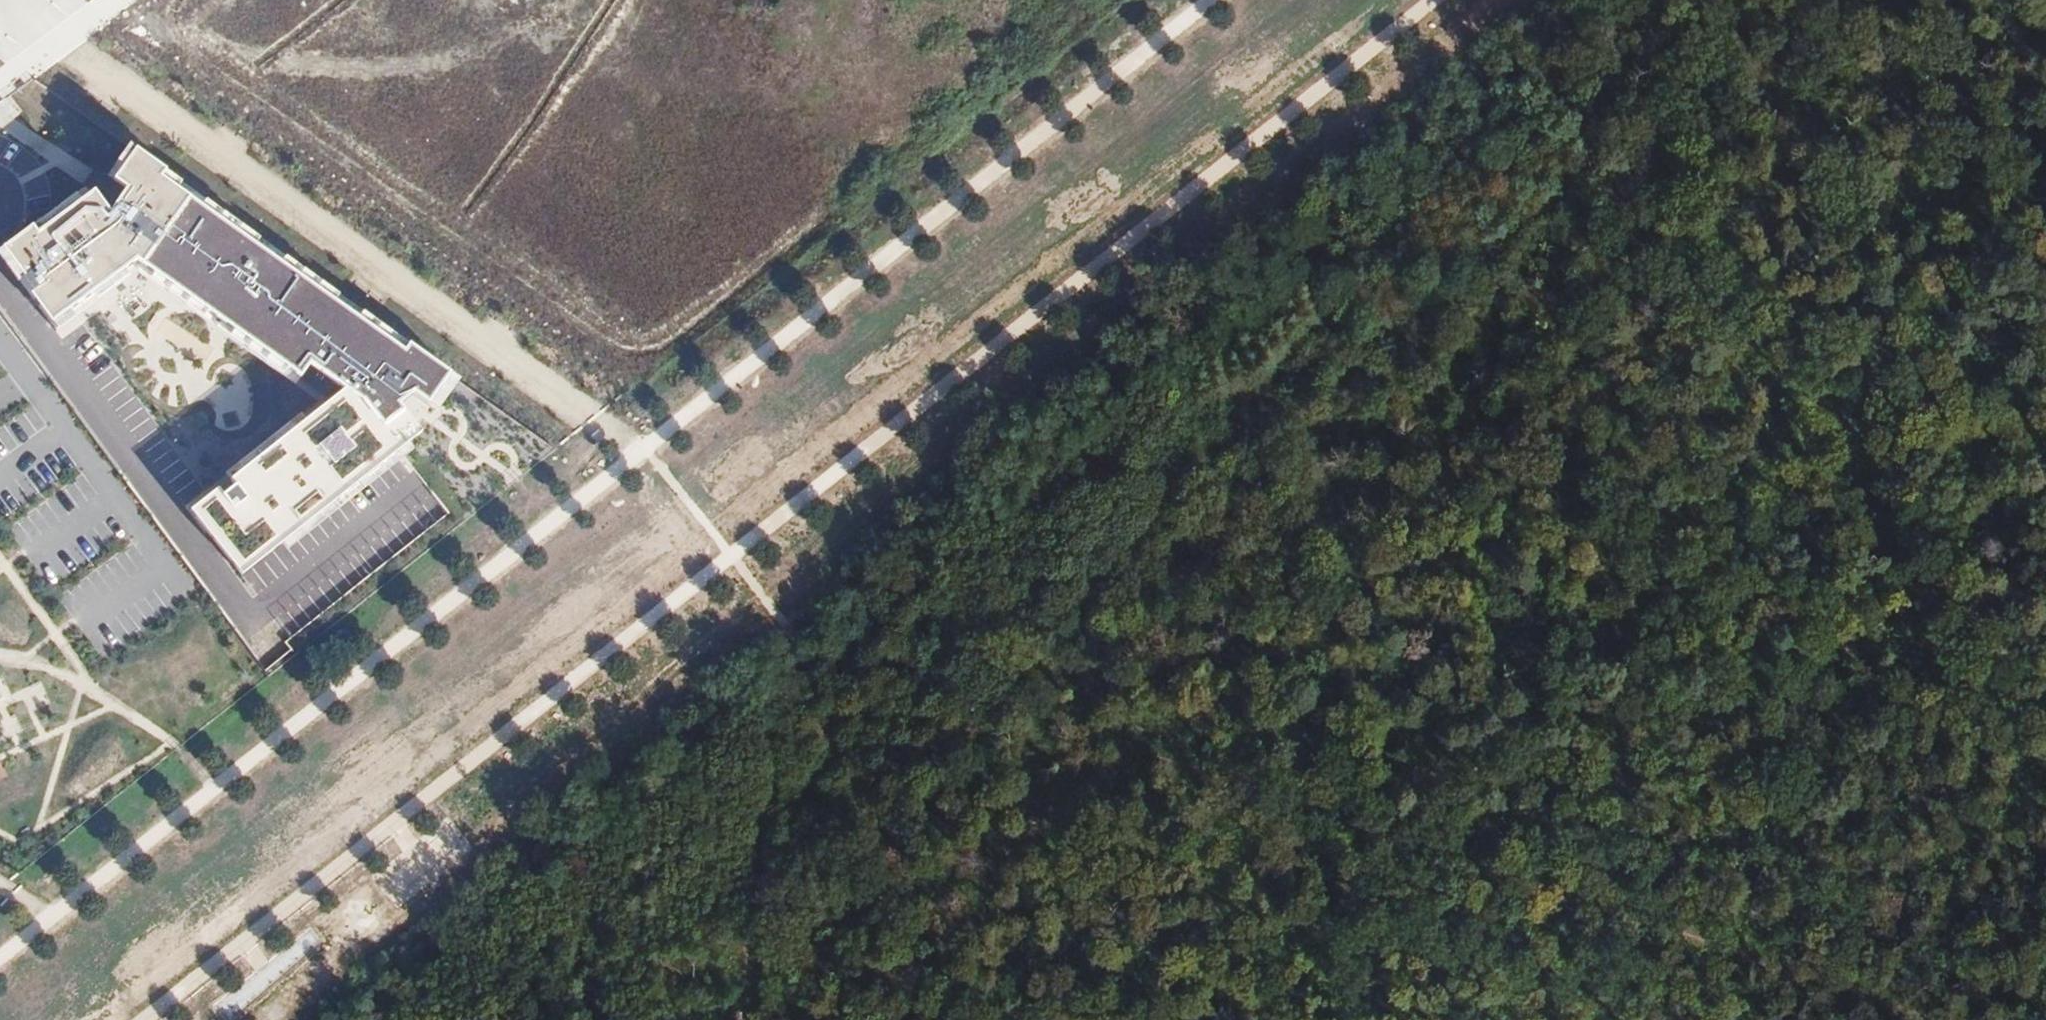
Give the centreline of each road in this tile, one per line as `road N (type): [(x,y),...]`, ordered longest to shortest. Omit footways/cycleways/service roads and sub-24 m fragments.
road 1 (track): [(835,636),(1944,1019)]
road 2 (track): [(835,636),(777,1019)]

